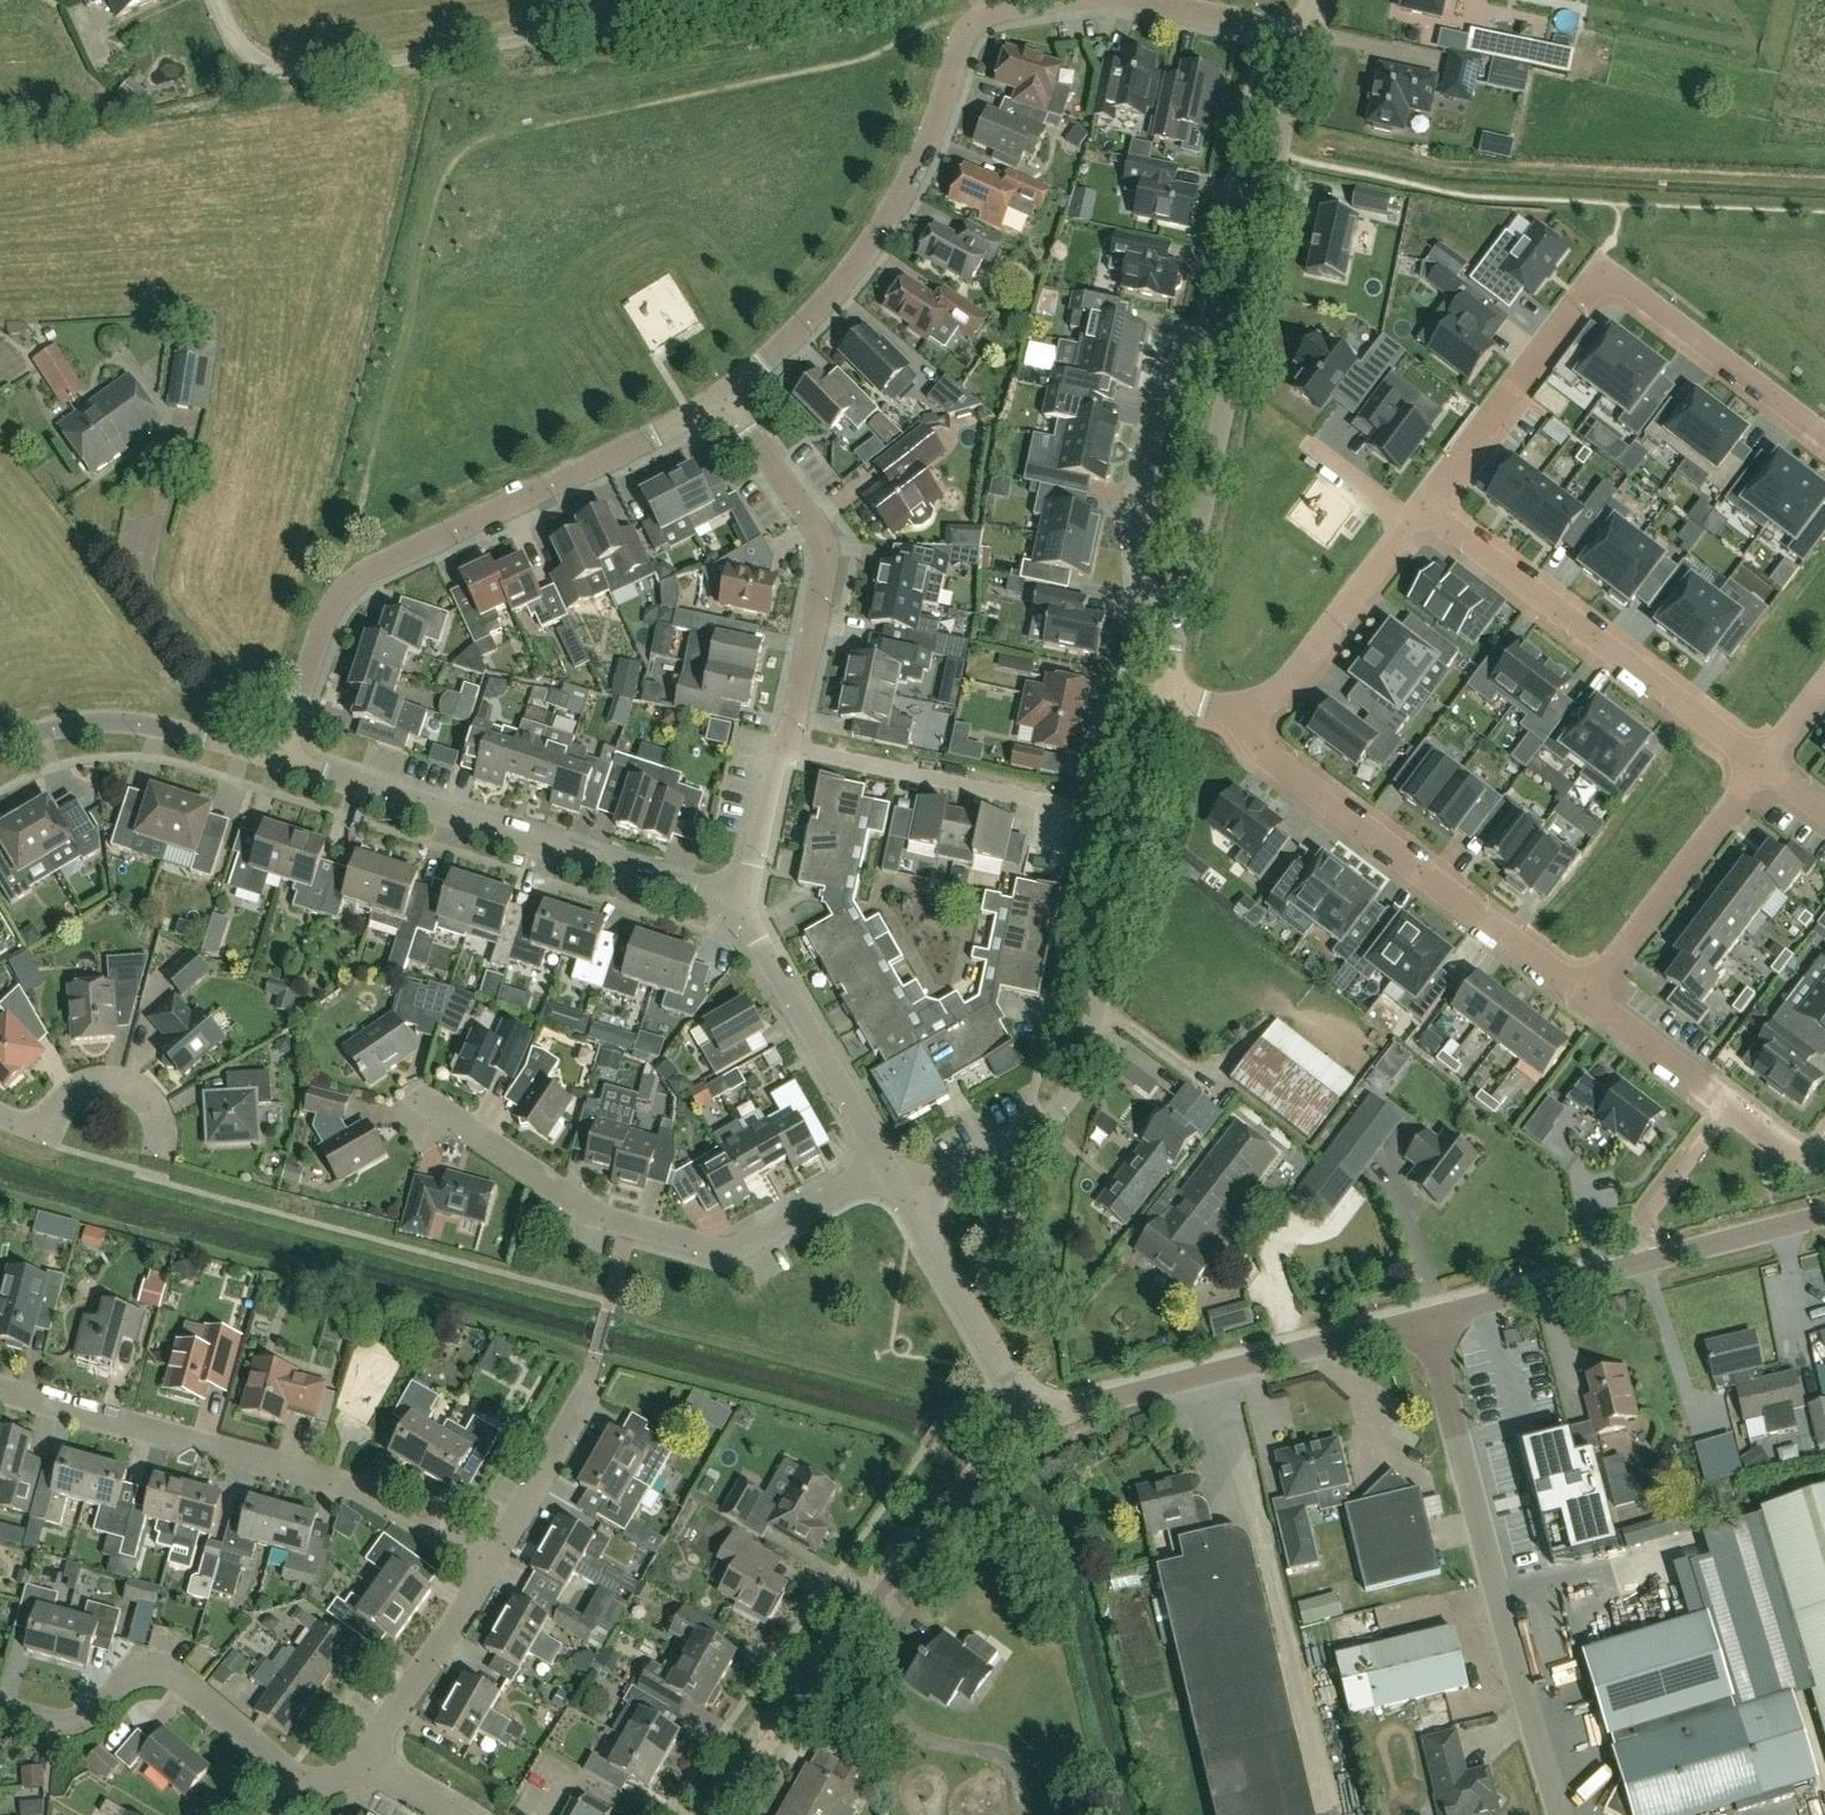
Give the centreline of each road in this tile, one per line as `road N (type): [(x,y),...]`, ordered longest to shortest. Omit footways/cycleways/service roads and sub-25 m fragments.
road 1 (unclassified): [(912,1208),(1070,1099),(1095,1037),(1164,694)]
road 2 (residential): [(287,763),(326,623),(352,592),(724,402)]
road 3 (residential): [(1421,507),(1601,275),(1824,439)]
road 4 (residential): [(884,1162),(730,1250),(593,1211),(419,1092)]
road 5 (residential): [(0,1393),(353,1488),(493,1567)]
road 6 (residential): [(724,402),(812,325),(864,265),(934,128),(968,37),(998,9),(1029,0)]
road 7 (unclassified): [(1426,1318),(1561,1814)]
road 8 (tertiary): [(717,1814),(948,1506),(1034,1416)]
road 9 (unclassified): [(287,763),(741,913)]
road 10 (residential): [(1237,716),(1257,744),(1589,999)]
road 11 (residential): [(1421,507),(1761,762)]
road 12 (tertiary): [(1426,1318),(1824,1216)]
road 13 (tertiary): [(1034,1416),(1426,1318)]
road 14 (residential): [(783,750),(825,589),(822,546),(808,514),(724,402)]
road 15 (residential): [(299,1789),(184,1686),(157,1678),(89,1718),(63,1724),(0,1711)]
road 16 (residential): [(1184,588),(1144,586),(1140,528),(1149,442),(1193,337),(1234,347)]
road 17 (unclassified): [(1234,347),(1305,29)]
road 18 (residential): [(783,750),(1081,814)]
road 19 (unclassified): [(0,745),(99,719),(170,729),(287,763)]
road 20 (residential): [(1589,999),(1761,762)]
road 21 (residential): [(1589,999),(1780,1151),(1809,1160),(1824,1153)]
road 22 (unclassified): [(884,1162),(741,913)]
road 23 (residential): [(1237,716),(1421,507)]
road 24 (unclassified): [(1184,588),(1234,347)]
road 25 (residential): [(365,1773),(375,1738),(493,1567)]
road 26 (unclassified): [(1034,1416),(912,1208)]
road 27 (residential): [(158,1149),(154,1112),(140,1091),(106,1076),(76,1085),(40,1138),(0,1117)]
road 28 (residential): [(493,1567),(582,1399)]
road 29 (residential): [(741,913),(783,750)]
road 30 (residential): [(1145,0),(1305,29)]

